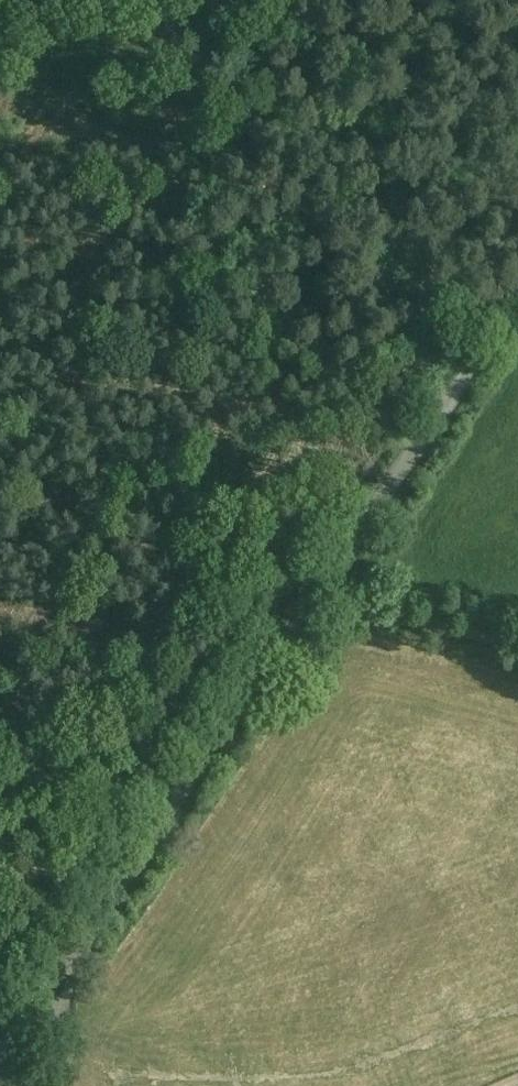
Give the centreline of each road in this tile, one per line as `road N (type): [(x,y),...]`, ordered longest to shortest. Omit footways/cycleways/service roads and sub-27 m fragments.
road 1 (track): [(2,1085),(239,710),(517,308)]
road 2 (track): [(345,0),(382,212),(453,401)]
road 3 (track): [(327,592),(517,644)]

